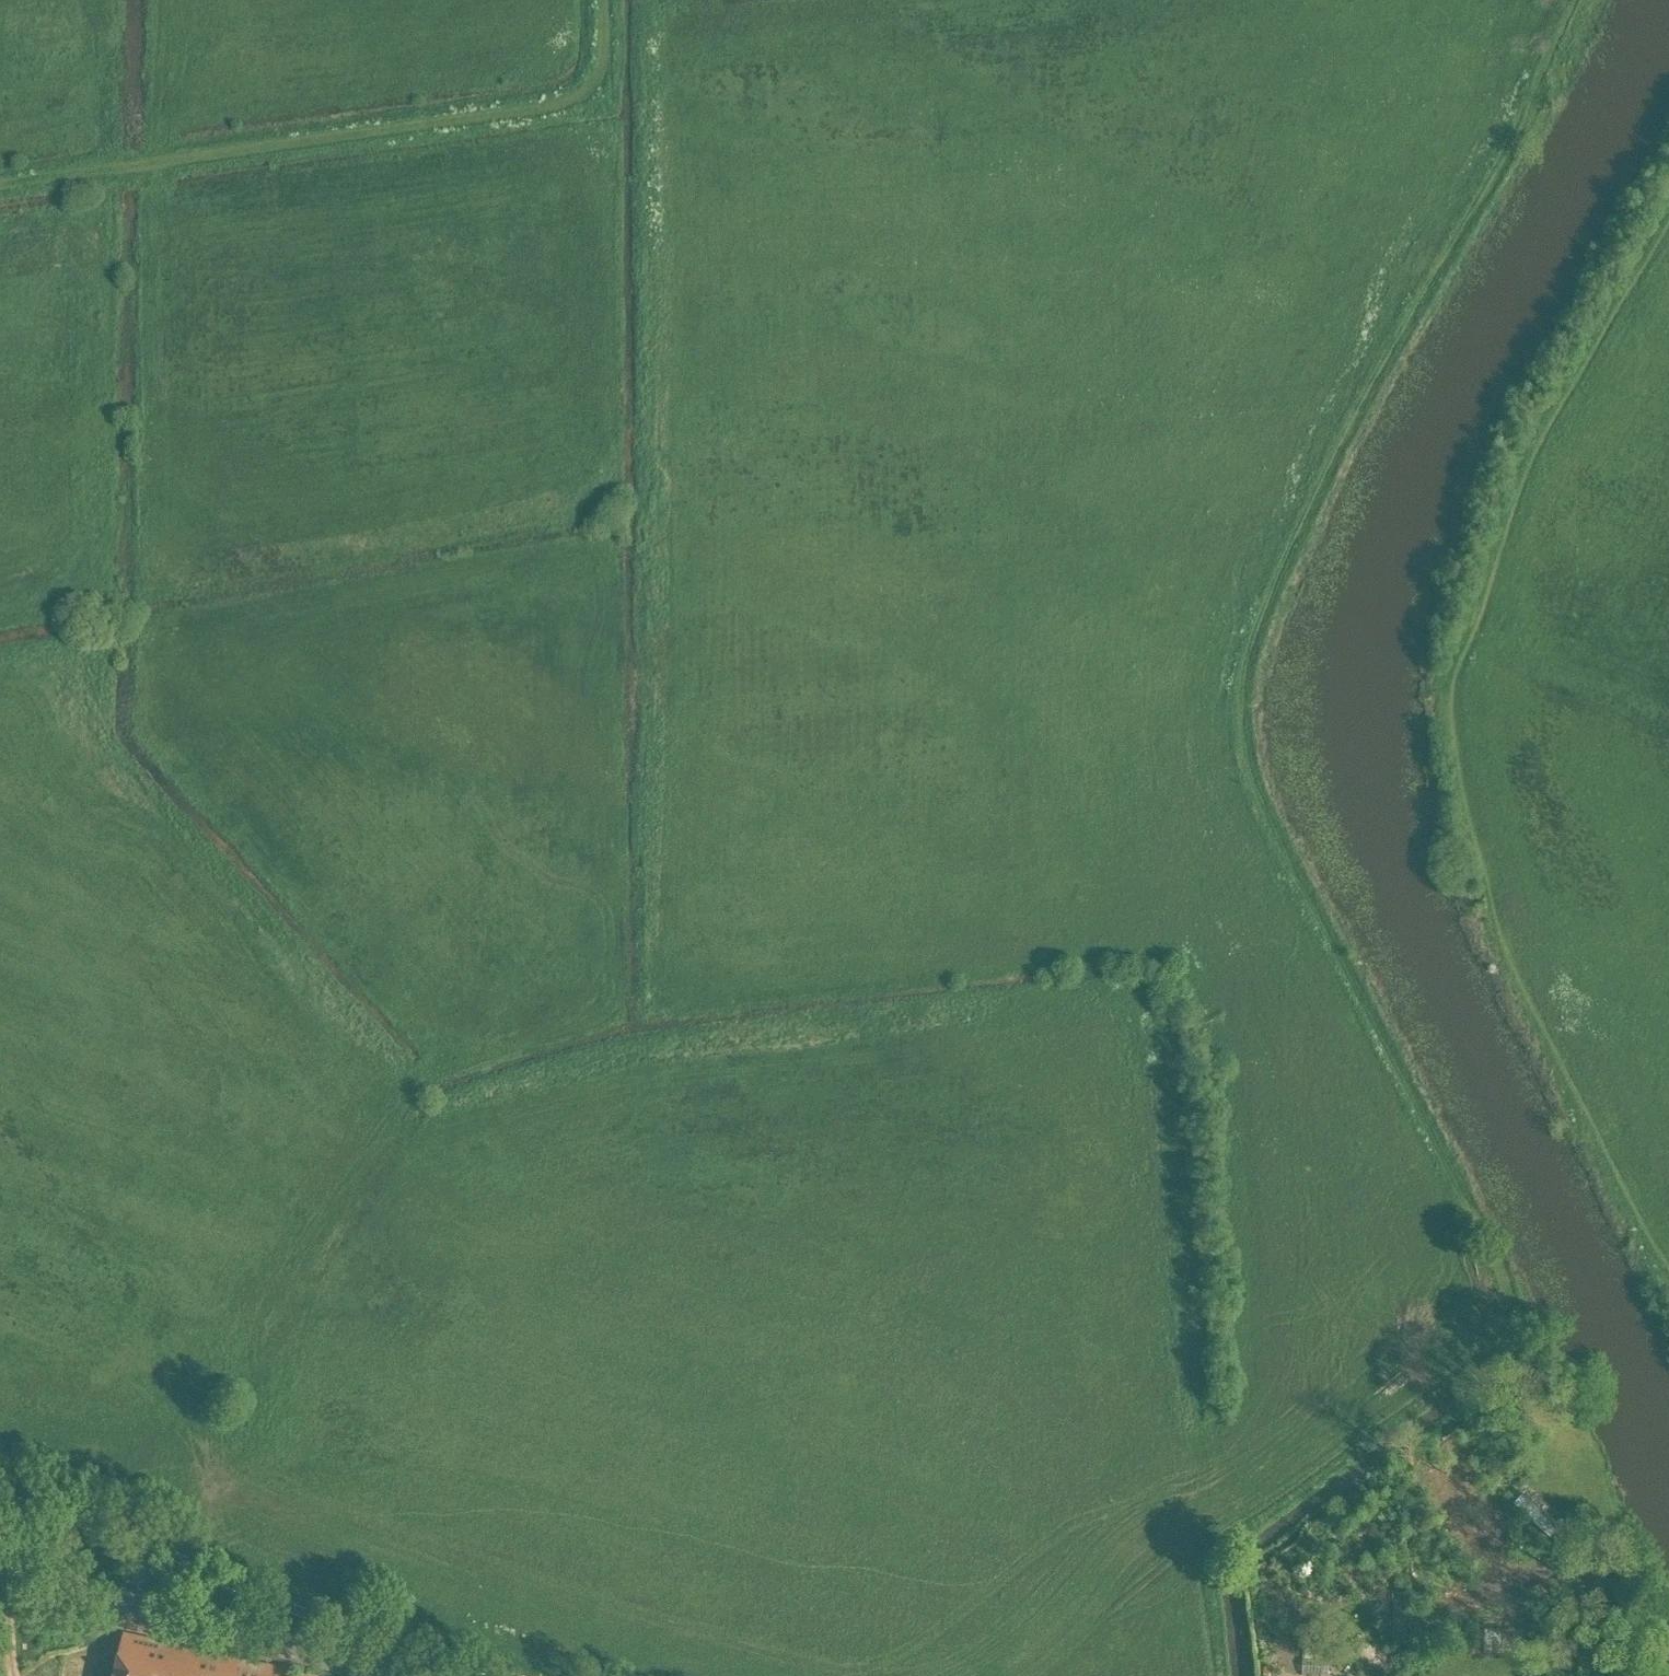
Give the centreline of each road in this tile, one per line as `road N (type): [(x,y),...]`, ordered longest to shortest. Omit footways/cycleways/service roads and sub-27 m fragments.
road 1 (track): [(1581,0),(1518,141),(1326,469),(1258,627),(1236,722),(1277,856),(1519,1314)]
road 2 (track): [(1519,1314),(1201,1550),(1205,1675)]
road 3 (tertiary): [(390,1675),(0,1573)]

